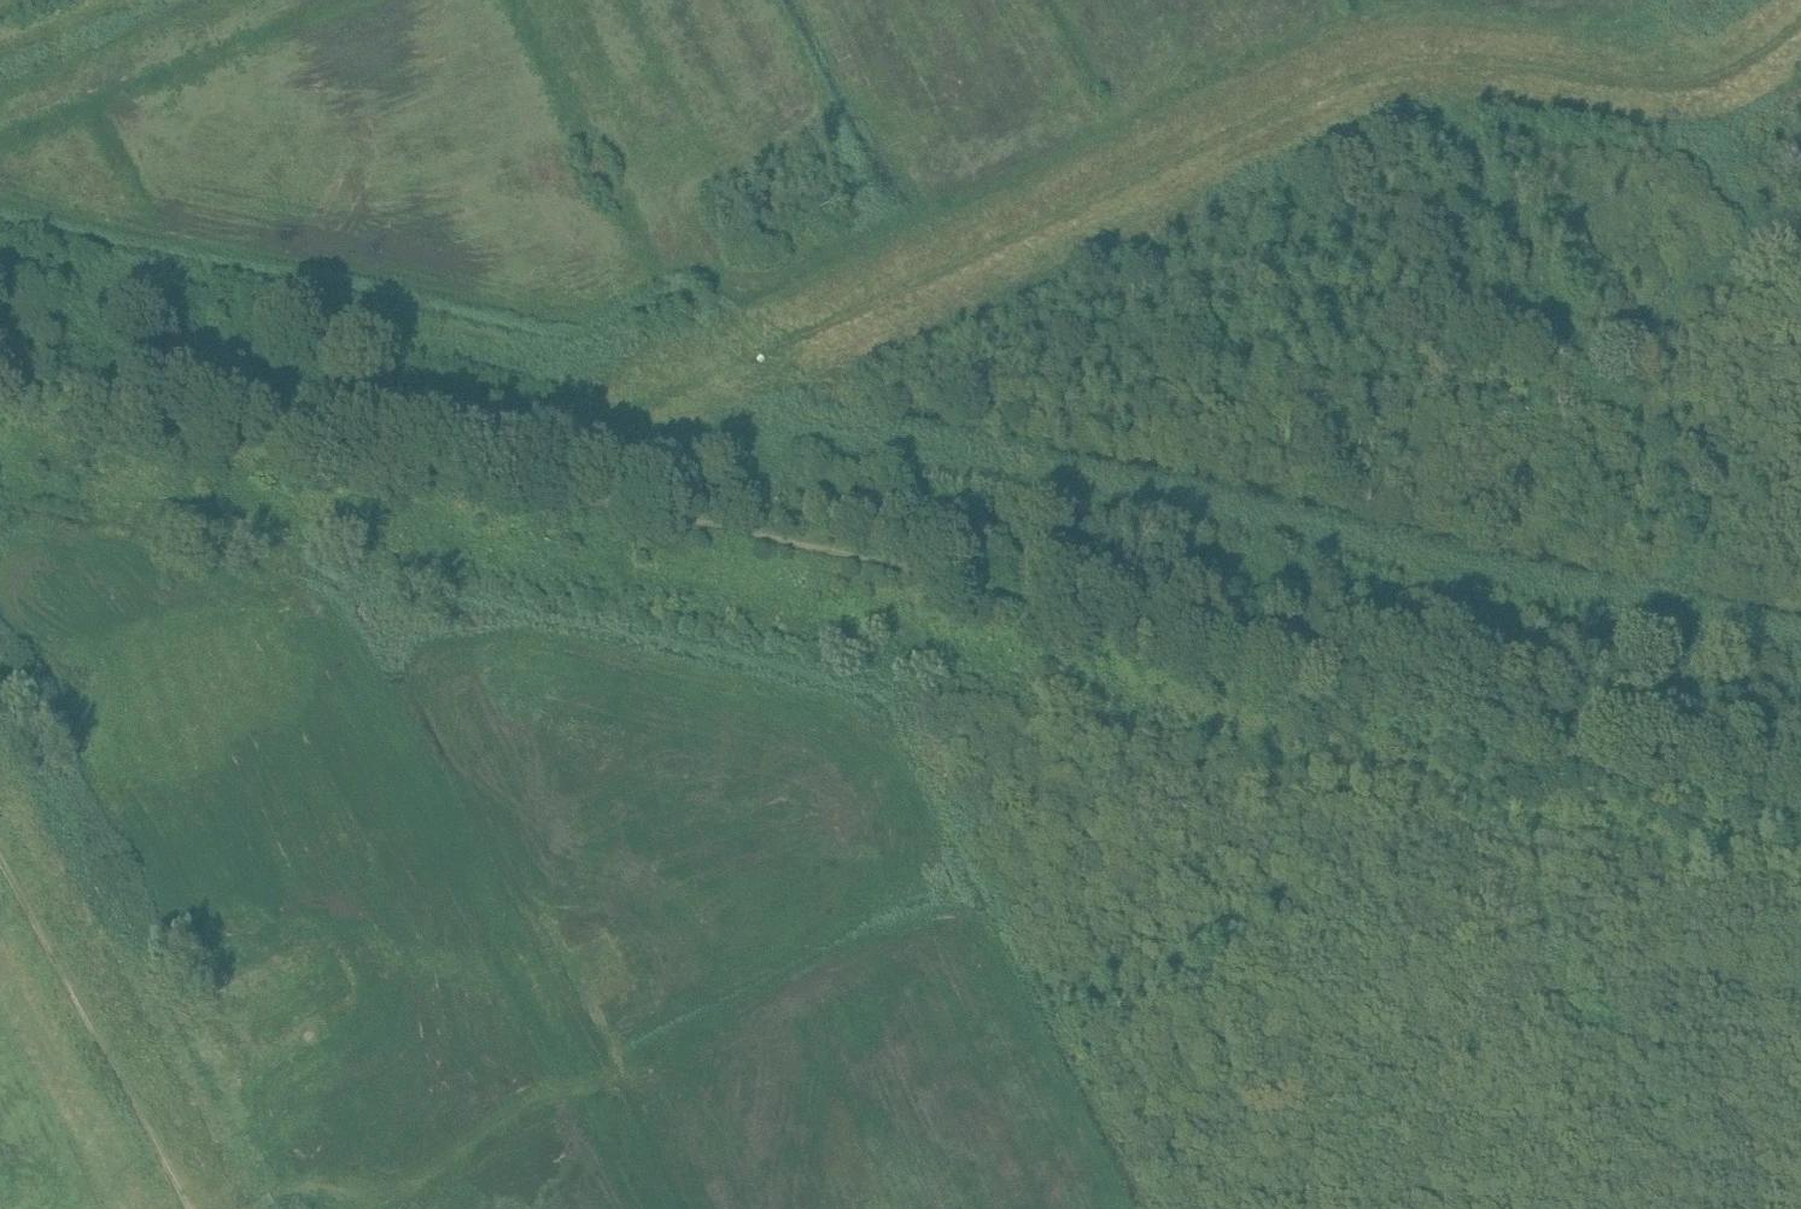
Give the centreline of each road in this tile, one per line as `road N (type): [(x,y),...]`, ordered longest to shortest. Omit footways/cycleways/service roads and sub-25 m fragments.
road 1 (track): [(1800,3),(1711,71),(1402,46),(823,301),(599,431)]
road 2 (track): [(0,848),(192,1208)]
road 3 (track): [(0,55),(144,0)]

